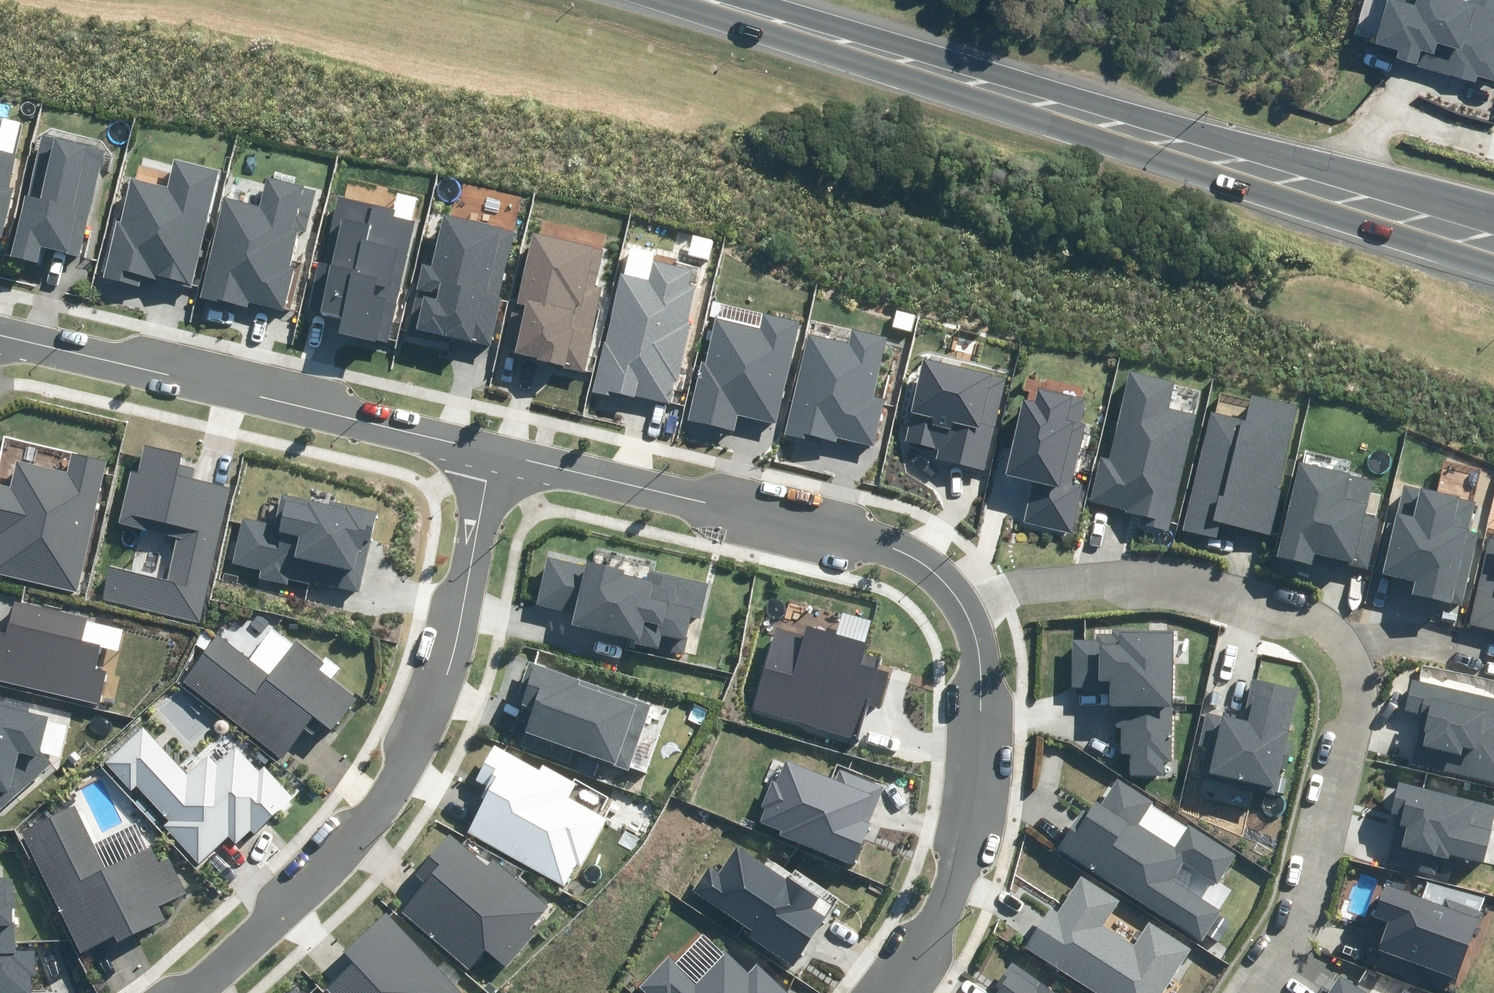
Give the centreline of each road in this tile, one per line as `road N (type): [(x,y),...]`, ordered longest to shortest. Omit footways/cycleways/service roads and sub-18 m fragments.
road 1 (secondary): [(1493,235),(708,0)]
road 2 (residential): [(183,992),(354,832),(408,763),(447,659),(491,448)]
road 3 (residential): [(491,448),(898,546),(941,567),(964,599)]
road 4 (residential): [(0,330),(491,448)]
road 5 (residential): [(964,599),(979,630),(981,698),(968,834),(936,920),(886,992)]
road 6 (residential): [(1335,635),(1279,603),(1158,568),(1018,580),(964,599)]
road 7 (residential): [(1260,992),(1298,926),(1331,812),(1351,703),(1348,658),(1335,635)]

